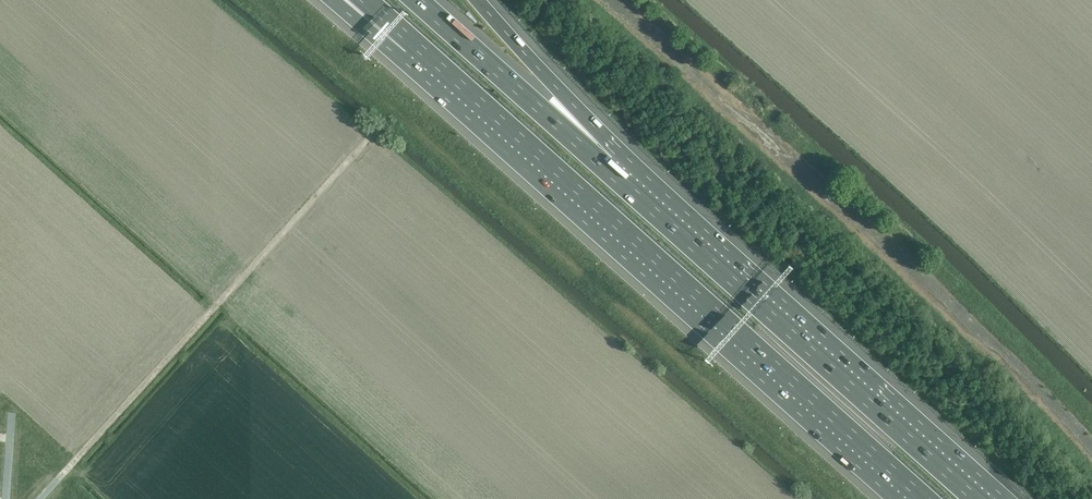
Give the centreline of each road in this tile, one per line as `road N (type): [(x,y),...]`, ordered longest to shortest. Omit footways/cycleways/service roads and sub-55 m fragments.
road 1 (motorway): [(408,48),(916,498)]
road 2 (motorway): [(984,498),(604,160)]
road 3 (motorway): [(604,160),(418,0)]
road 4 (motorway): [(604,160),(478,0)]

